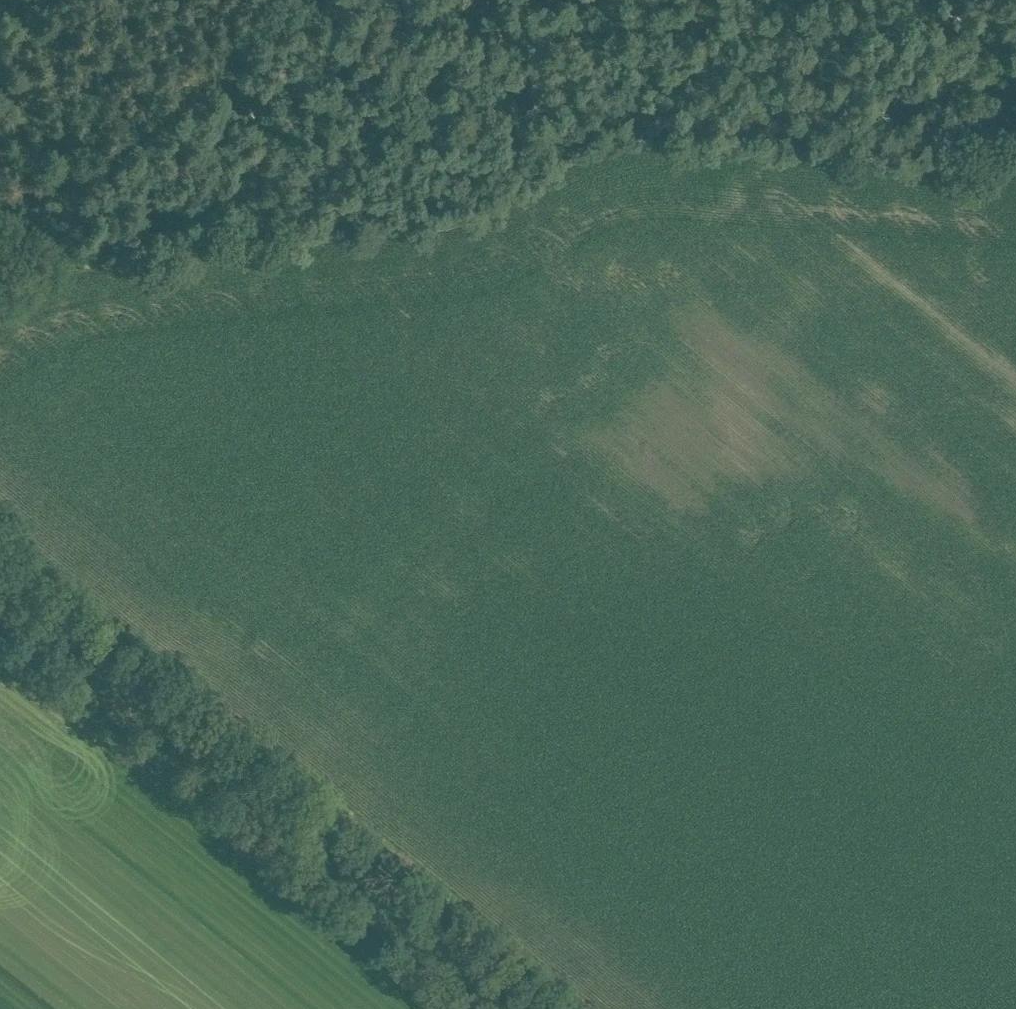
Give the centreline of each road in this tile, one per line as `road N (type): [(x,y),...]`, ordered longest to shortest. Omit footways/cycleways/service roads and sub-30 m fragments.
road 1 (track): [(534,1008),(0,570)]

